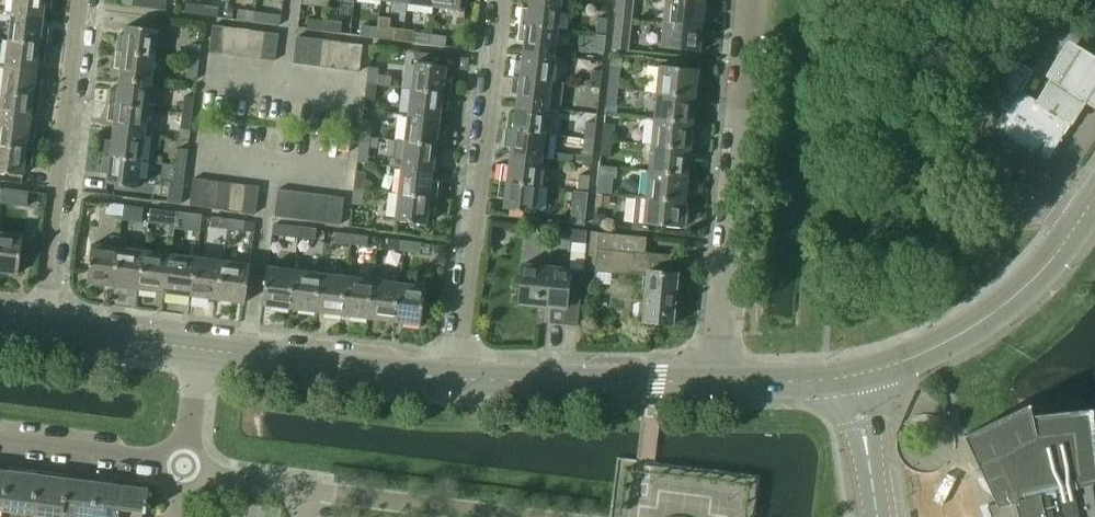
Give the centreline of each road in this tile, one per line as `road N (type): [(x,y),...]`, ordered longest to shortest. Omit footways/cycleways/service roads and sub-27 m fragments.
road 1 (residential): [(712,381),(750,0)]
road 2 (residential): [(451,377),(499,0)]
road 3 (residential): [(515,516),(184,469)]
road 4 (residential): [(84,0),(44,327)]
road 5 (secondary): [(855,375),(992,313),(1063,255),(1094,211)]
road 6 (secondary): [(451,377),(712,381)]
road 7 (secondary): [(199,349),(451,377)]
road 8 (residential): [(184,469),(0,446)]
road 9 (secondary): [(44,327),(199,349)]
road 10 (tertiary): [(880,516),(855,375)]
road 11 (secondary): [(712,381),(855,375)]
road 12 (residential): [(184,469),(199,349)]

